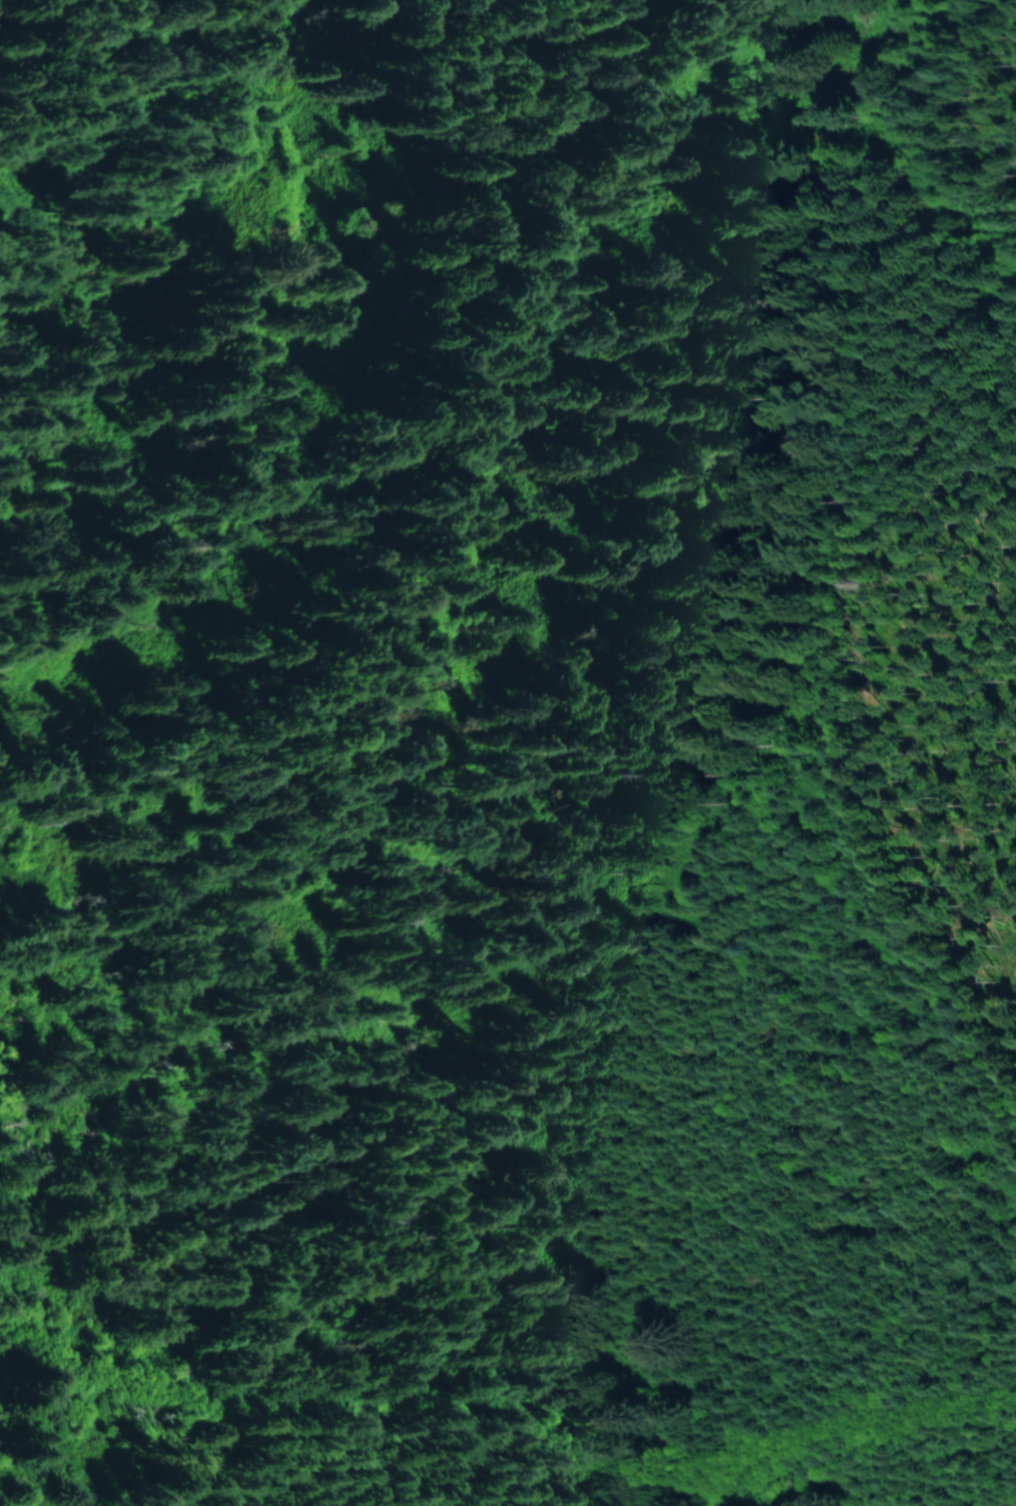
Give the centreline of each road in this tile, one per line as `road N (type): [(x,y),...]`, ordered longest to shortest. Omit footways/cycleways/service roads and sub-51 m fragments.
road 1 (track): [(1015,1429),(983,1451),(843,1451),(723,1499),(640,1467),(567,1432),(510,1340),(469,1216),(389,1105),(316,1045),(230,1038),(132,1051),(34,1032),(0,980)]

